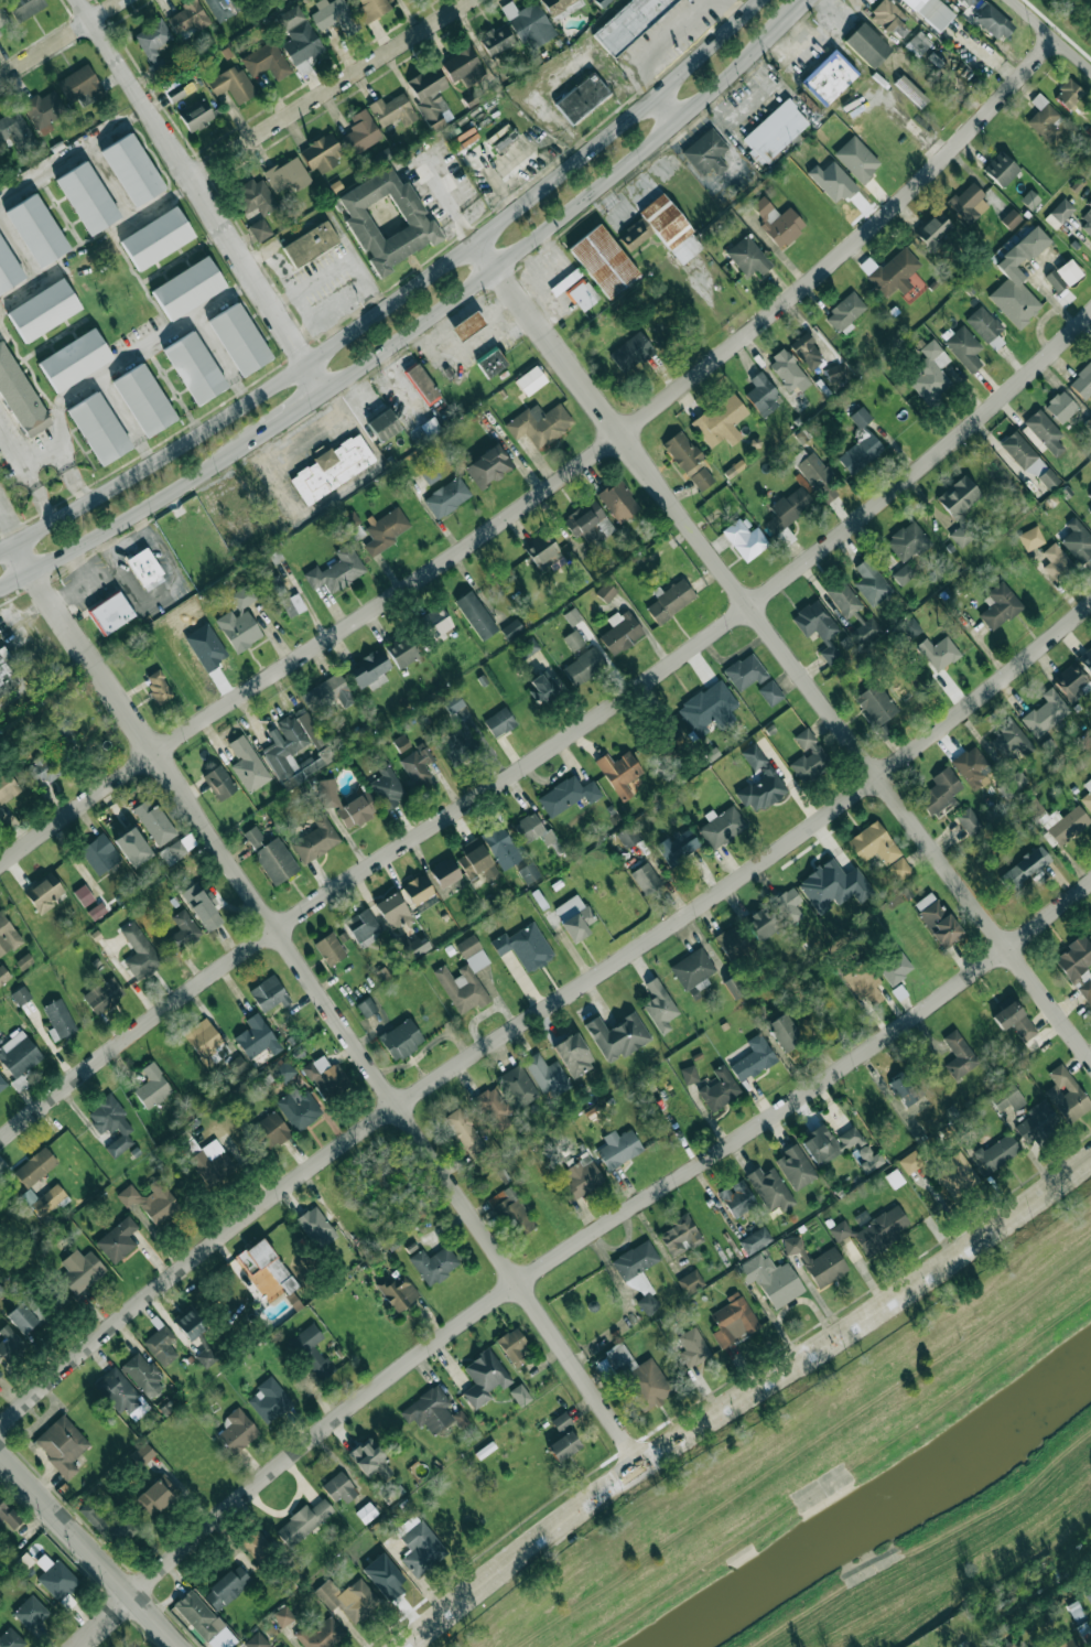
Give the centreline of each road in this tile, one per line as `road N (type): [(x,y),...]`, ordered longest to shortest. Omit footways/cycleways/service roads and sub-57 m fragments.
road 1 (residential): [(0,1141),(277,927),(750,605),(929,462),(1090,312)]
road 2 (residential): [(0,1426),(196,1255),(397,1106),(881,776),(1090,602)]
road 3 (residential): [(0,865),(622,437),(853,245),(1059,40)]
road 4 (residential): [(81,1646),(357,1402),(519,1280),(1009,949),(1090,883)]
road 5 (residential): [(15,545),(644,1462)]
road 6 (residential): [(480,244),(1090,1055)]
road 7 (secondary): [(757,0),(480,244),(309,363),(0,552)]
road 8 (residential): [(407,1646),(644,1462),(1090,1162)]
road 9 (secondary): [(327,390),(679,123),(796,9)]
road 10 (residential): [(79,0),(327,390)]
road 11 (residential): [(190,179),(469,0)]
road 12 (secondary): [(0,589),(267,433)]
road 13 (residential): [(0,1453),(184,1646)]
road 14 (residential): [(0,76),(120,0)]

